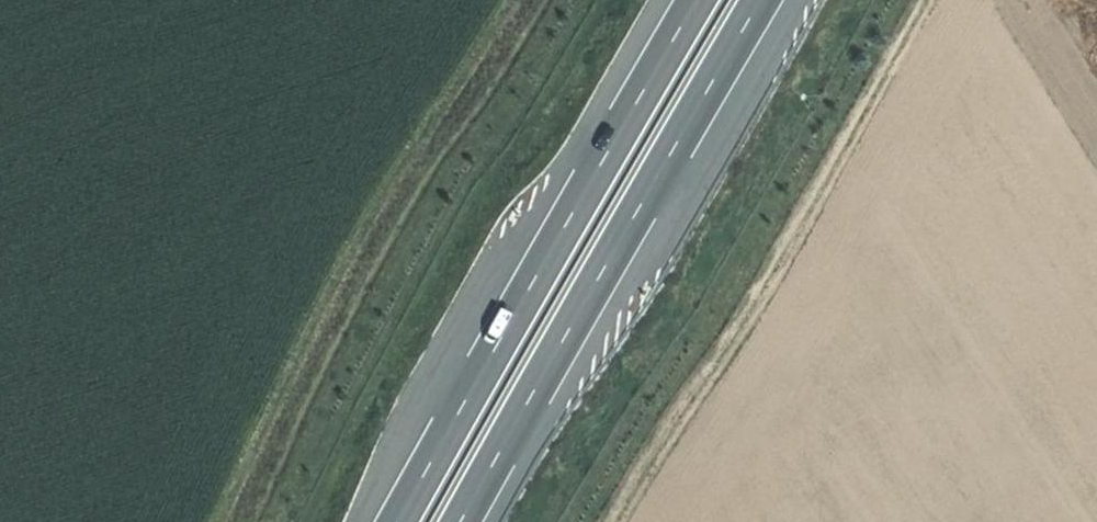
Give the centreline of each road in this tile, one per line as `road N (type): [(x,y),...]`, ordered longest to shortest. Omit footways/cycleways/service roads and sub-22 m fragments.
road 1 (track): [(614,521),(762,301),(928,0)]
road 2 (track): [(233,521),(414,176),(494,79),(543,0)]
road 3 (motorway): [(448,521),(748,0)]
road 4 (motorway): [(684,0),(385,521)]

